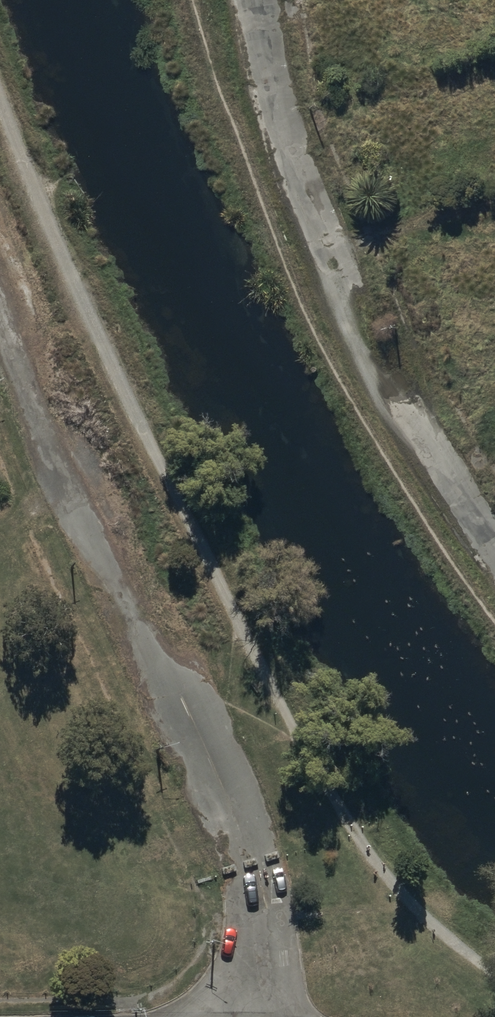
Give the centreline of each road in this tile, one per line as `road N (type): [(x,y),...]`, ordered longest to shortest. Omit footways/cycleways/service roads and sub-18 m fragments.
road 1 (track): [(0,318),(34,407),(259,864)]
road 2 (track): [(254,0),(270,86),(307,199),(360,312),(494,543)]
road 3 (residential): [(259,864),(263,1016)]

